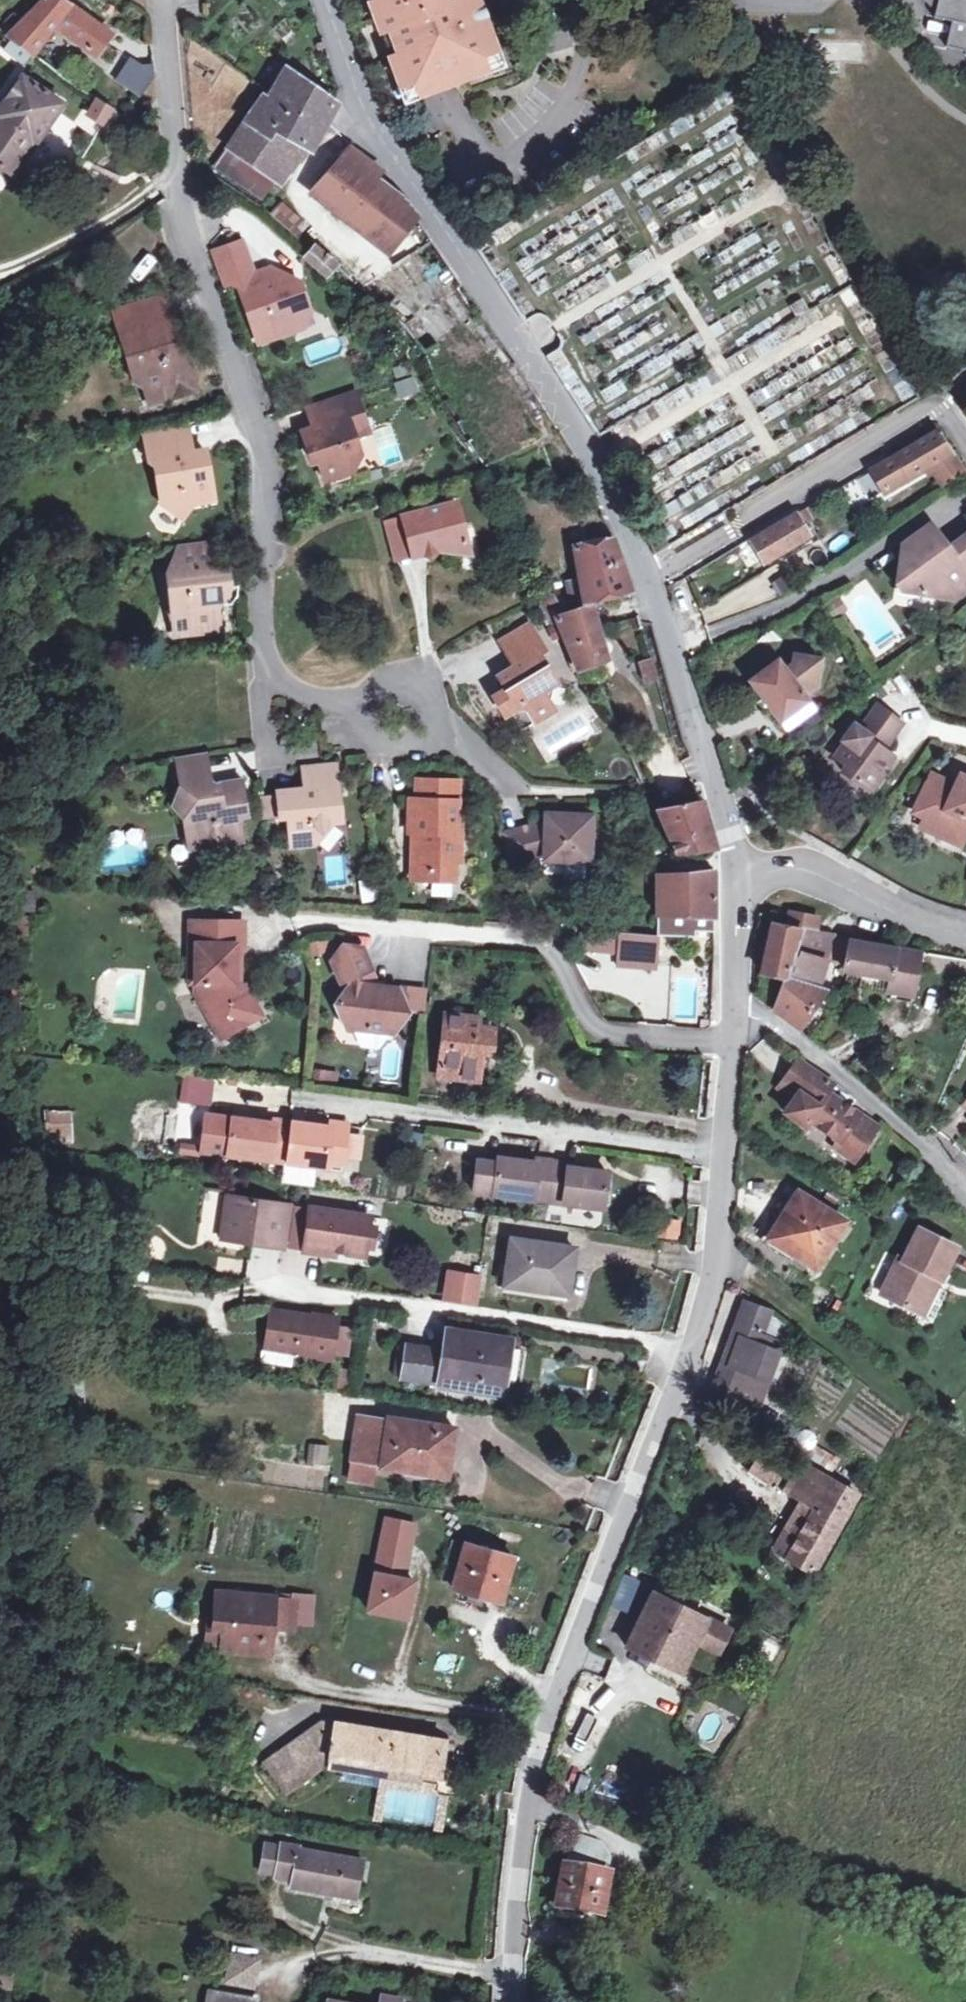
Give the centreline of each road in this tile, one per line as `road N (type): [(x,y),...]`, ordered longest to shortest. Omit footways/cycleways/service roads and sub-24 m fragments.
road 1 (residential): [(733,1016),(713,1267),(688,1356),(543,1732),(522,1840),(512,2001)]
road 2 (residential): [(330,0),(359,96),(526,343),(656,588),(736,875)]
road 3 (residential): [(158,0),(179,225),(256,435),(258,641),(272,670),(301,689),(450,731),(504,786)]
road 4 (residential): [(733,1016),(769,1024),(821,1057),(965,1183)]
road 5 (residential): [(965,933),(800,868),(736,875)]
road 6 (residential): [(736,875),(733,1016)]

